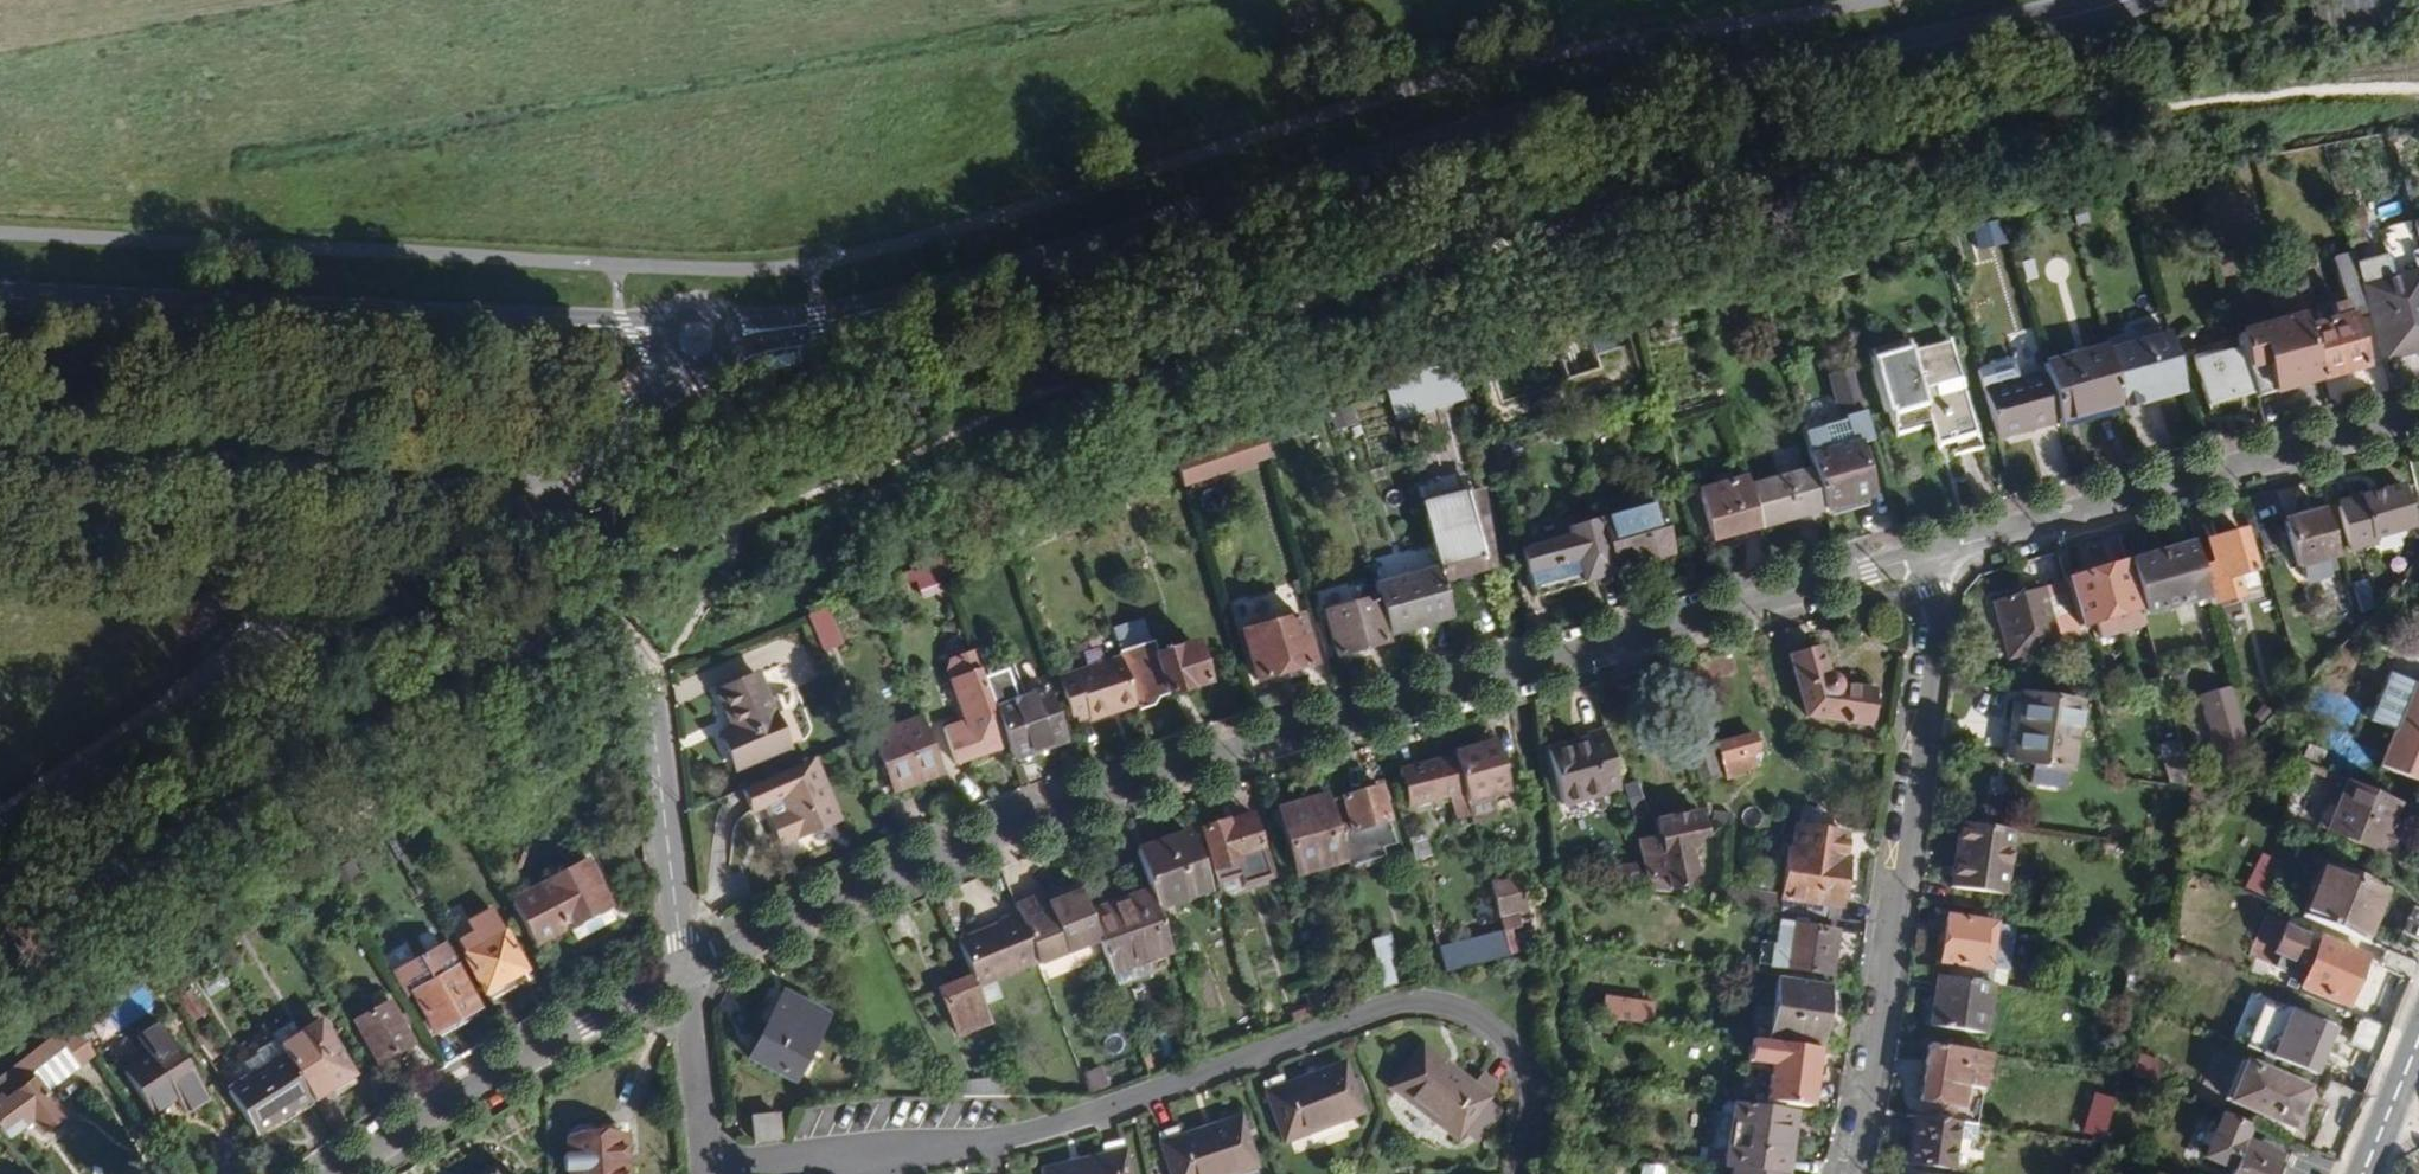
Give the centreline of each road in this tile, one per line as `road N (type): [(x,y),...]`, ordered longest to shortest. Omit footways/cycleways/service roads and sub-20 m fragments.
road 1 (tertiary): [(2127,0),(1590,106),(907,308),(694,336)]
road 2 (residential): [(1941,556),(1334,722),(1056,813),(688,965)]
road 3 (residential): [(872,1163),(1008,1142),(1379,1012),(1425,1005),(1465,1013),(1500,1033),(1522,1062),(1532,1130),(1524,1173)]
road 4 (tertiary): [(694,336),(0,300)]
road 5 (unclassified): [(0,834),(541,480)]
road 6 (residential): [(1850,1173),(1884,1018),(1941,556)]
road 7 (residential): [(688,965),(655,670),(541,480)]
road 8 (residential): [(2418,418),(1941,556)]
road 9 (residential): [(688,965),(400,1135),(349,1173)]
road 10 (unclassified): [(541,480),(672,391),(694,336)]
road 11 (residential): [(711,1173),(688,965)]
road 12 (residential): [(711,1173),(872,1163)]

